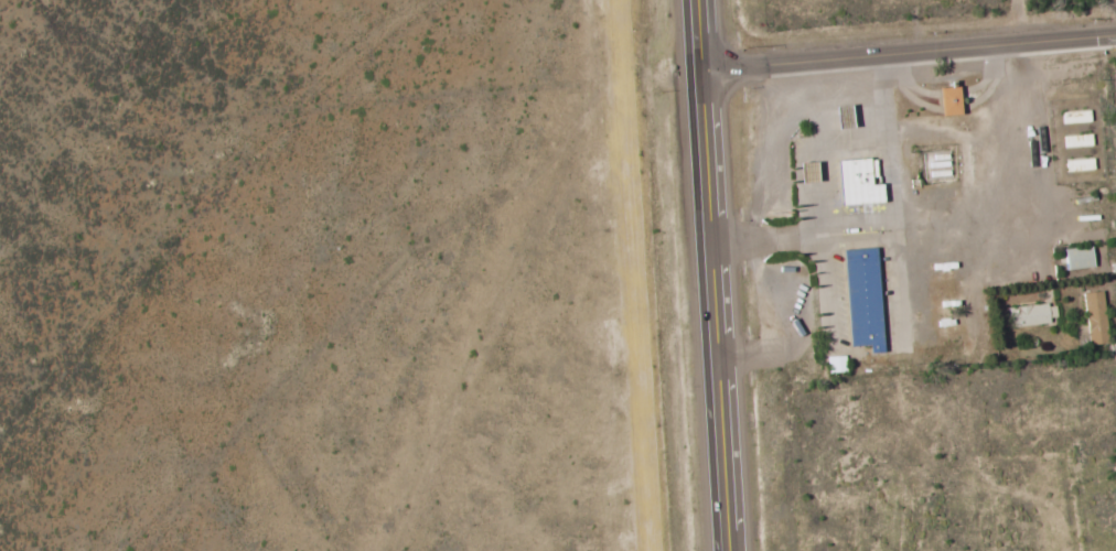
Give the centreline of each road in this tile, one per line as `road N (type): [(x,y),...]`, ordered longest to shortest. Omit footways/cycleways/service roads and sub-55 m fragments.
road 1 (trunk): [(730,550),(699,0)]
road 2 (residential): [(1029,41),(704,69)]

